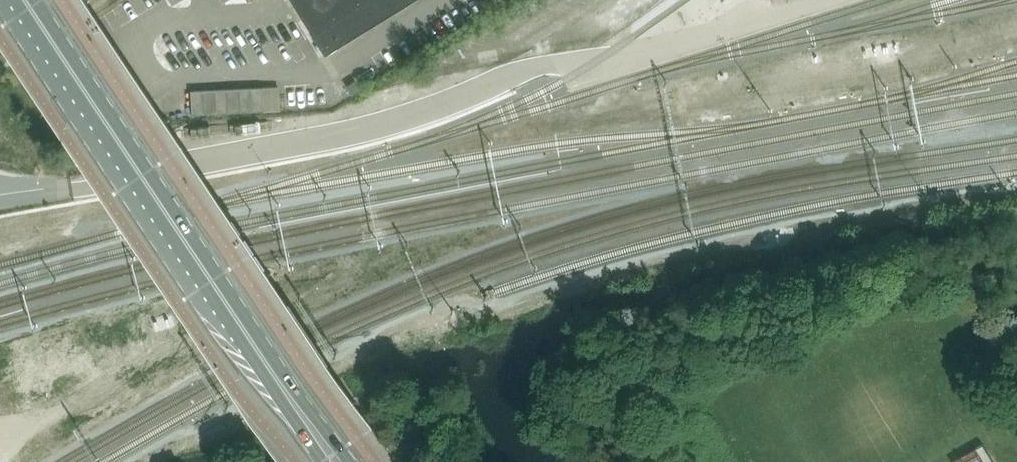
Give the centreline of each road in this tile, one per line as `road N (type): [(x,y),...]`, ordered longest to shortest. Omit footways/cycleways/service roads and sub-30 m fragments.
road 1 (primary): [(351,461),(43,0)]
road 2 (primary): [(18,0),(324,461)]

